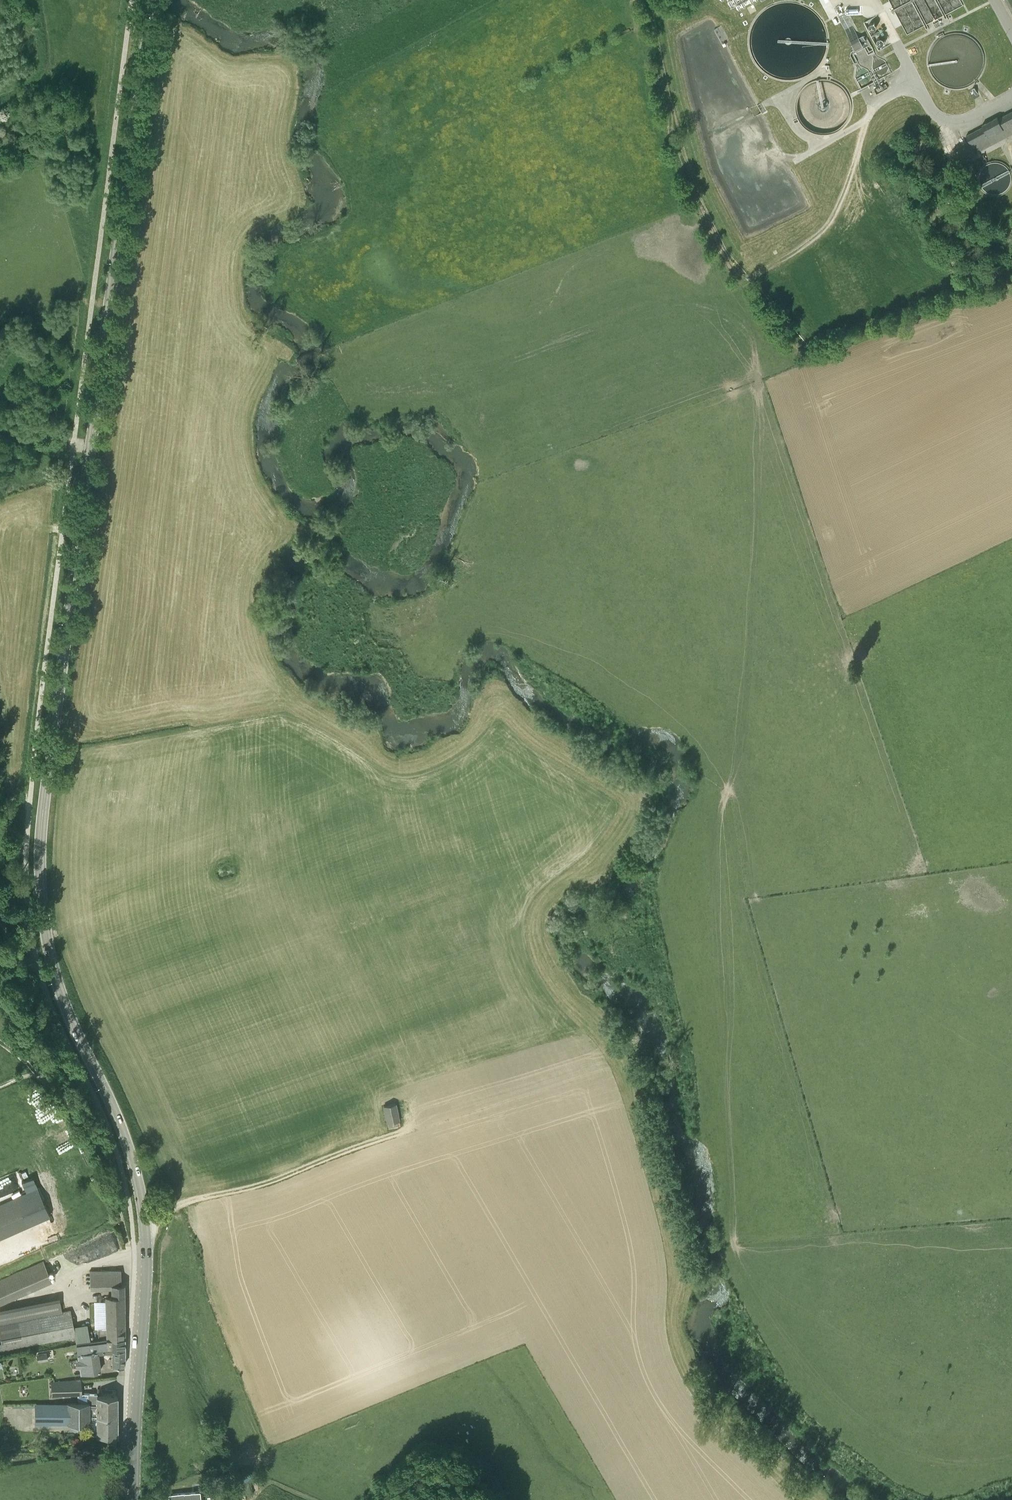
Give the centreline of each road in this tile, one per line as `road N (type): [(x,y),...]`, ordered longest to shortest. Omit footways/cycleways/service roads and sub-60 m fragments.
road 1 (secondary): [(135,1499),(146,1235),(126,1137),(54,969),(41,835),(149,0)]
road 2 (track): [(146,1235),(182,1202),(264,1184),(400,1130),(406,1120),(400,1099)]
road 3 (track): [(0,1086),(38,1077),(61,1097),(95,1150),(135,1246)]

